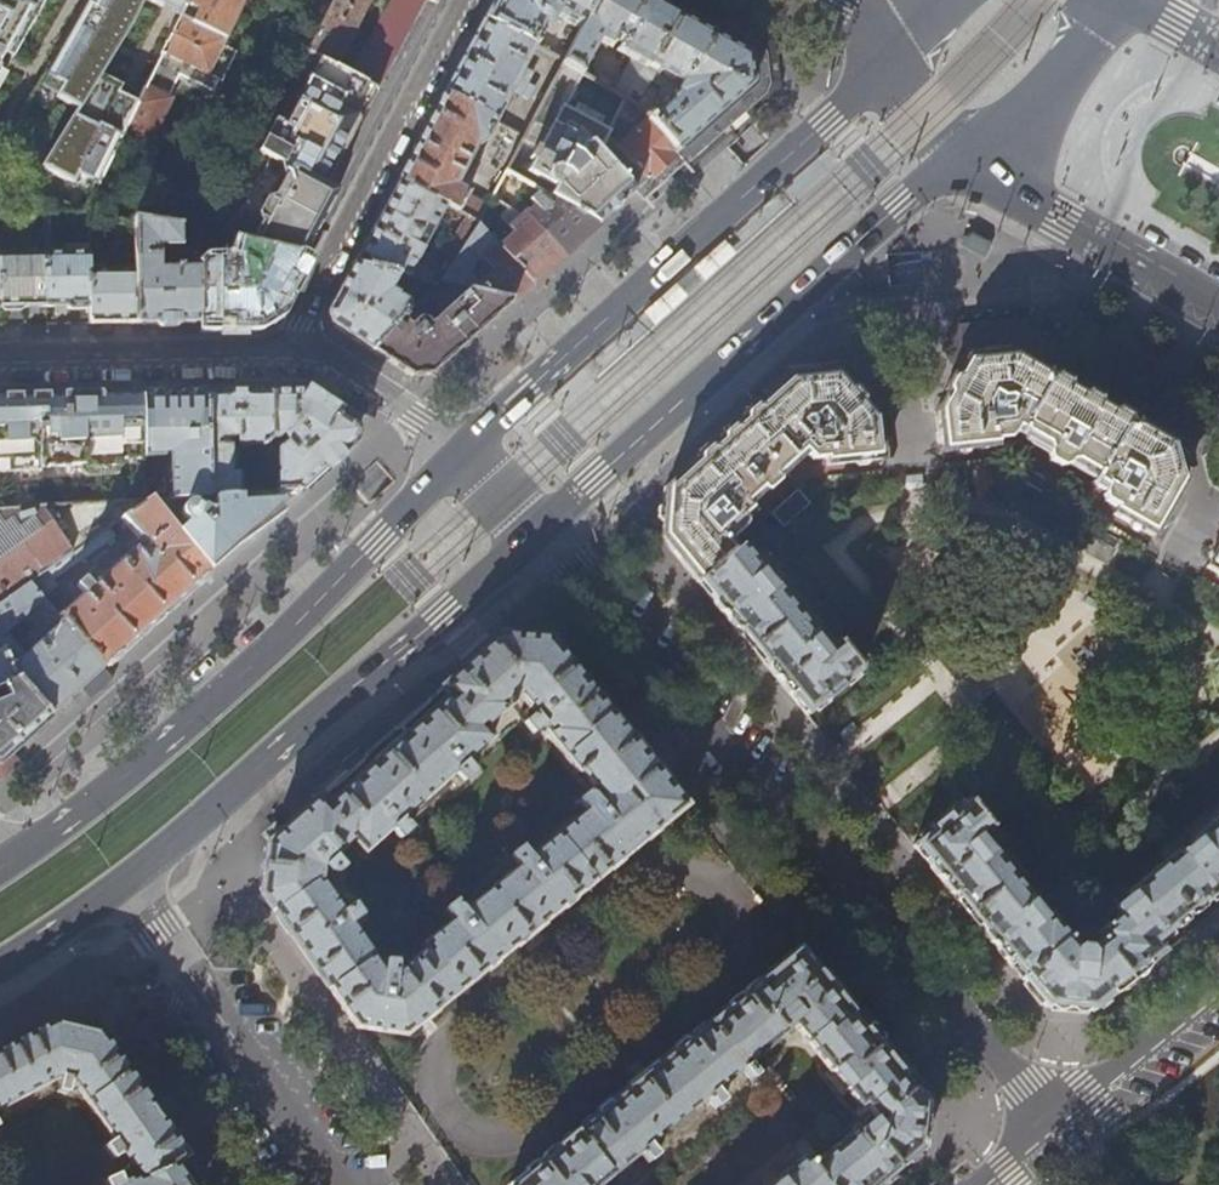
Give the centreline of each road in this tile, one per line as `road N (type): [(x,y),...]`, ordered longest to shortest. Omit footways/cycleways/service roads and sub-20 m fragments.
road 1 (residential): [(541,527),(1048,1126)]
road 2 (primary): [(464,454),(258,662),(135,770),(0,870)]
road 3 (primary): [(896,71),(829,122),(464,454)]
road 4 (primary): [(541,527),(903,204),(968,156)]
road 5 (primary): [(133,880),(541,527)]
road 6 (residential): [(466,0),(285,343)]
road 7 (residential): [(337,1184),(133,880)]
road 8 (secondary): [(968,156),(1218,304)]
road 9 (residential): [(285,343),(0,352)]
road 10 (primary): [(968,156),(1026,116),(1119,0)]
road 11 (residential): [(1218,990),(1048,1126)]
road 12 (residential): [(464,454),(315,351),(285,343)]
road 13 (primary): [(0,962),(133,880)]

